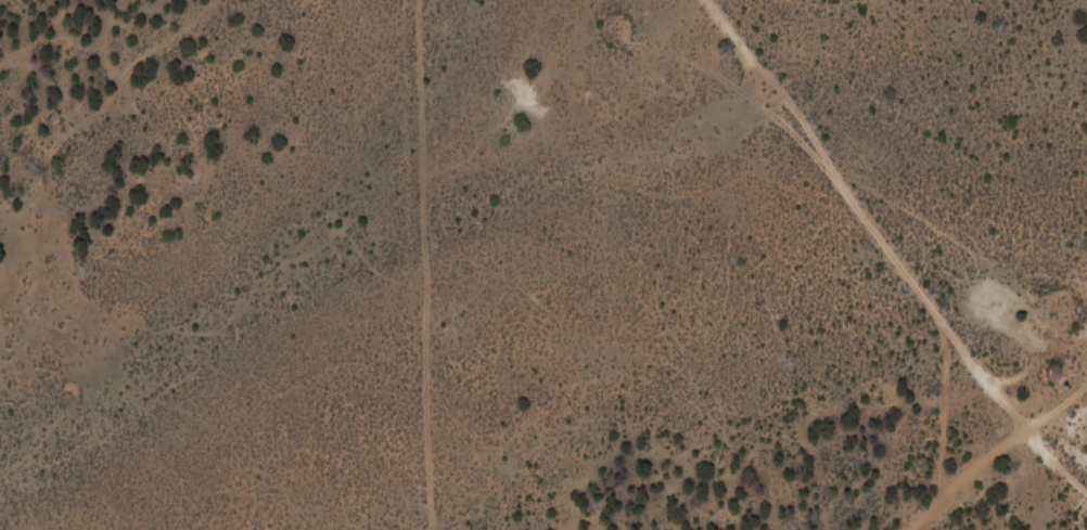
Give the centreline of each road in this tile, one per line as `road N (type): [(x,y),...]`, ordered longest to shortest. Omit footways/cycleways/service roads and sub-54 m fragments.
road 1 (track): [(1086,498),(1024,429),(928,303),(894,238),(844,194),(700,0)]
road 2 (track): [(906,529),(1086,380)]

